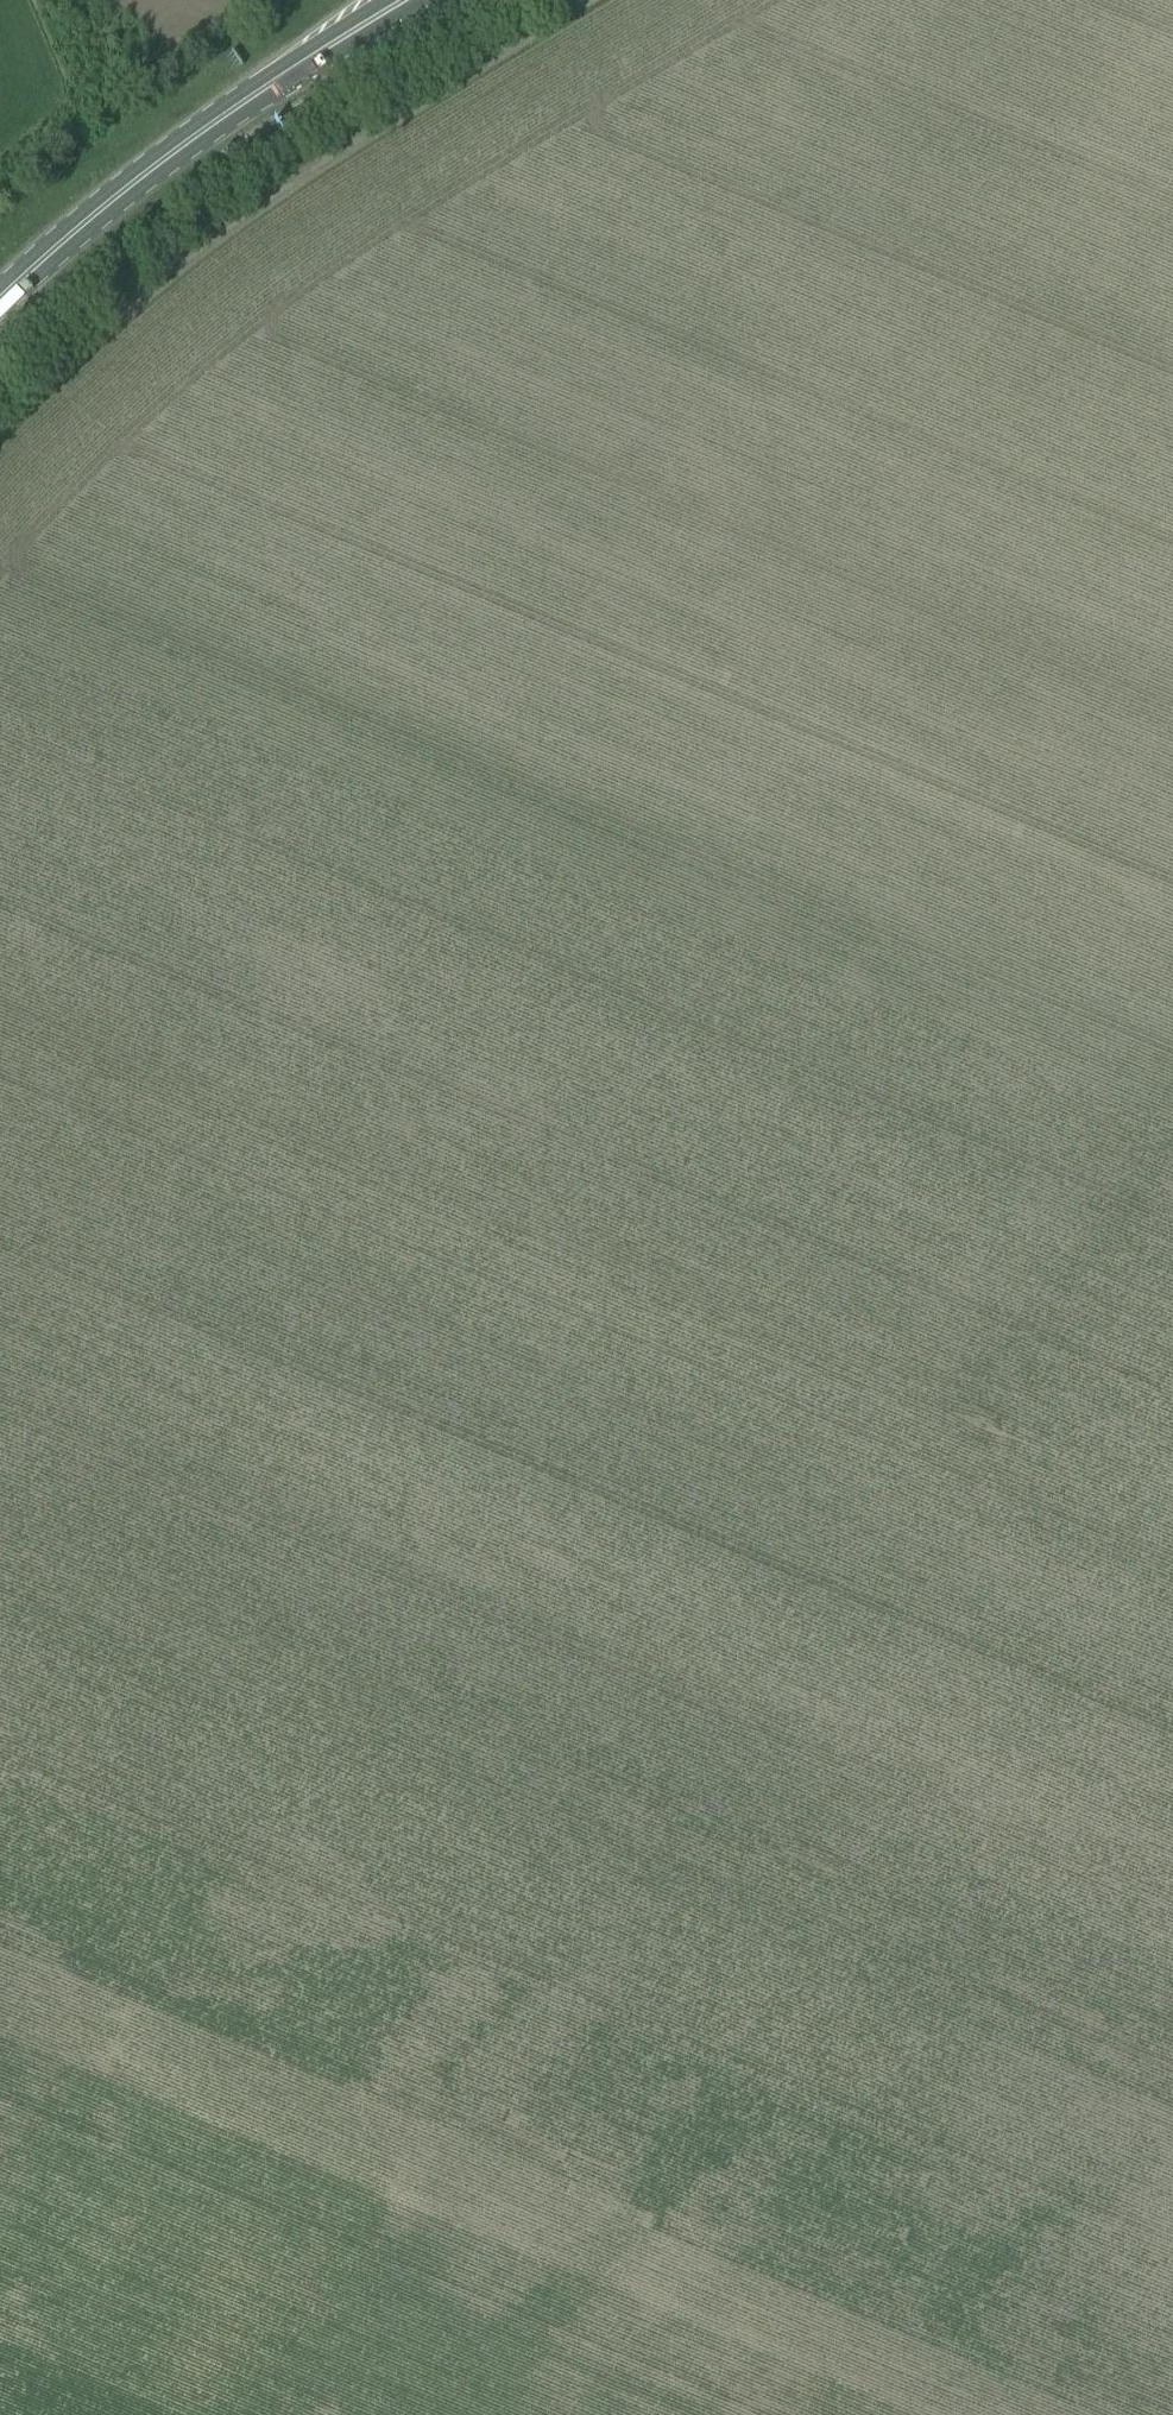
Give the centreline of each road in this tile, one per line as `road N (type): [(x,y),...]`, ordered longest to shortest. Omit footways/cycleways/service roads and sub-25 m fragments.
road 1 (unclassified): [(0,442),(56,380),(315,167),(591,0)]
road 2 (primary): [(0,306),(151,172),(283,75),(405,0)]

